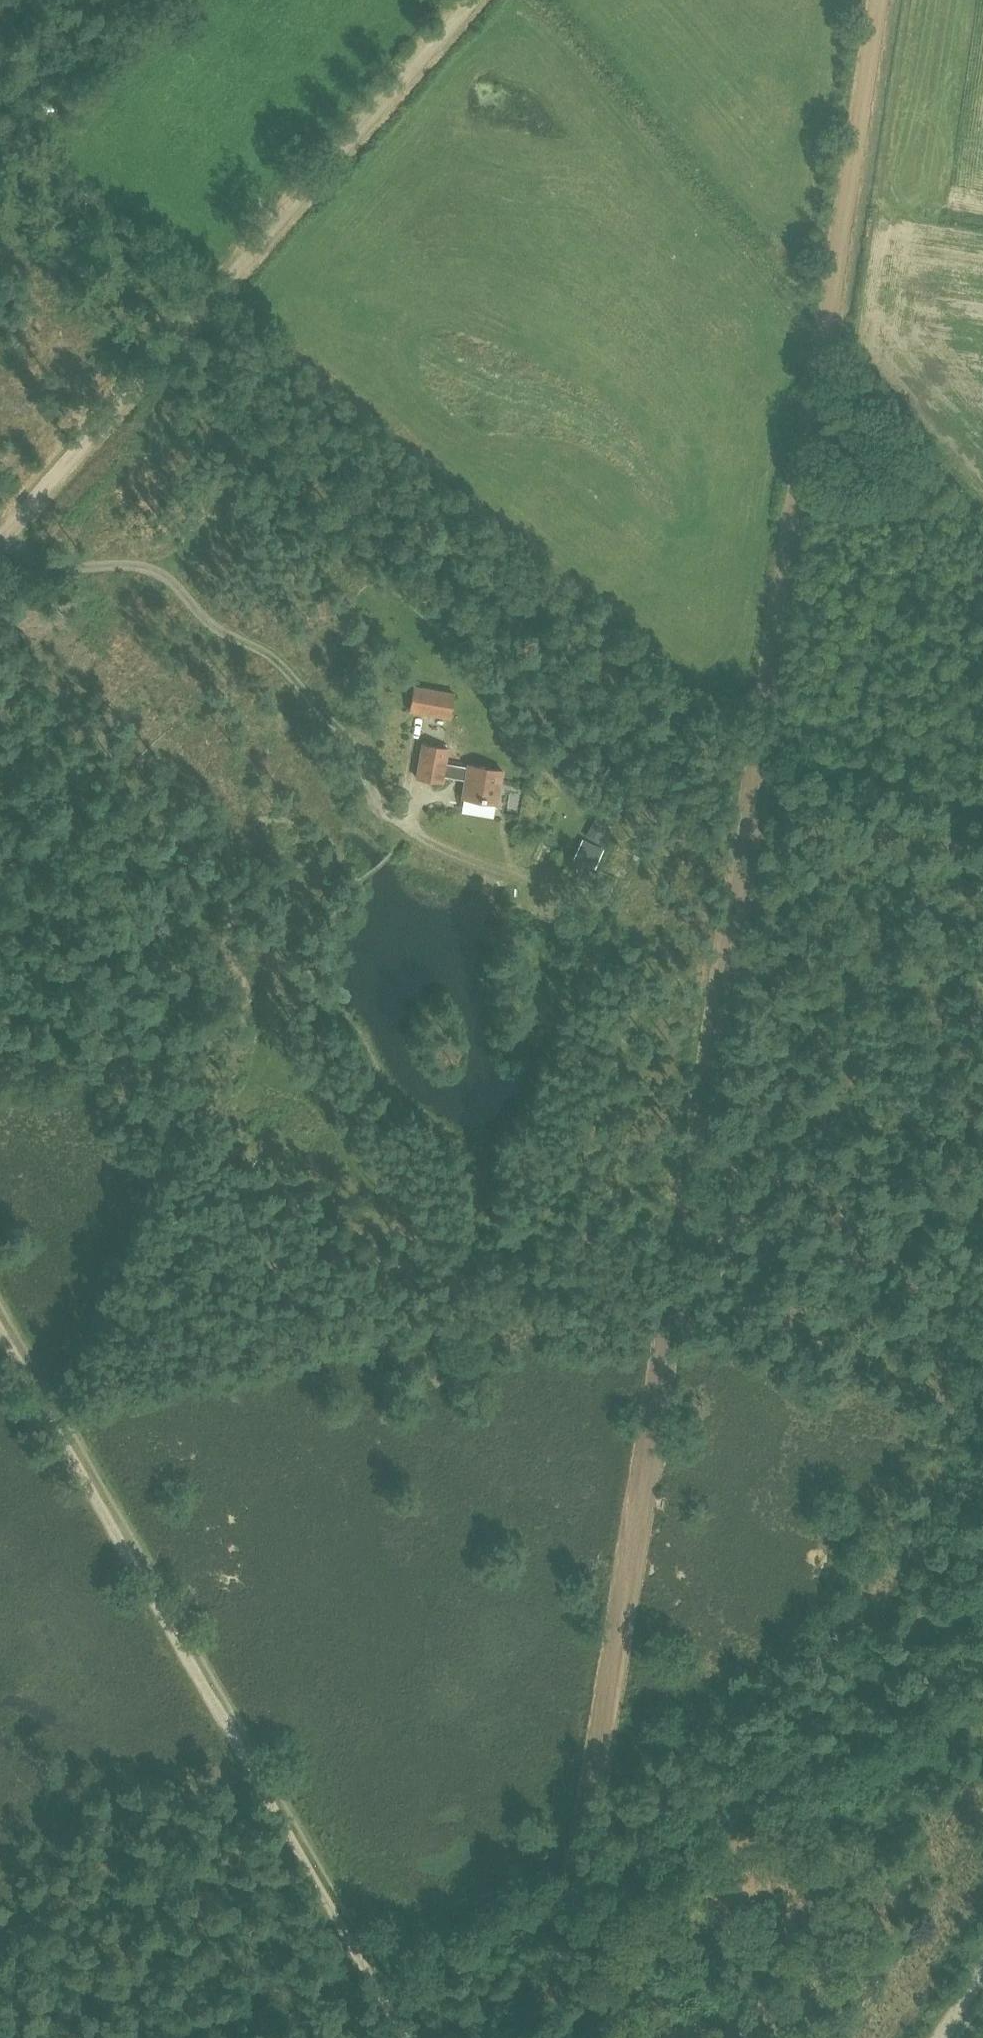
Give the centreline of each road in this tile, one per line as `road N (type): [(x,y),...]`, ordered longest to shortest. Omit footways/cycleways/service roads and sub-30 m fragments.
road 1 (track): [(557,2037),(881,0)]
road 2 (track): [(417,2037),(0,1315)]
road 3 (track): [(0,541),(474,0)]
road 4 (track): [(0,592),(154,573),(339,725),(398,816),(432,843),(505,872)]

